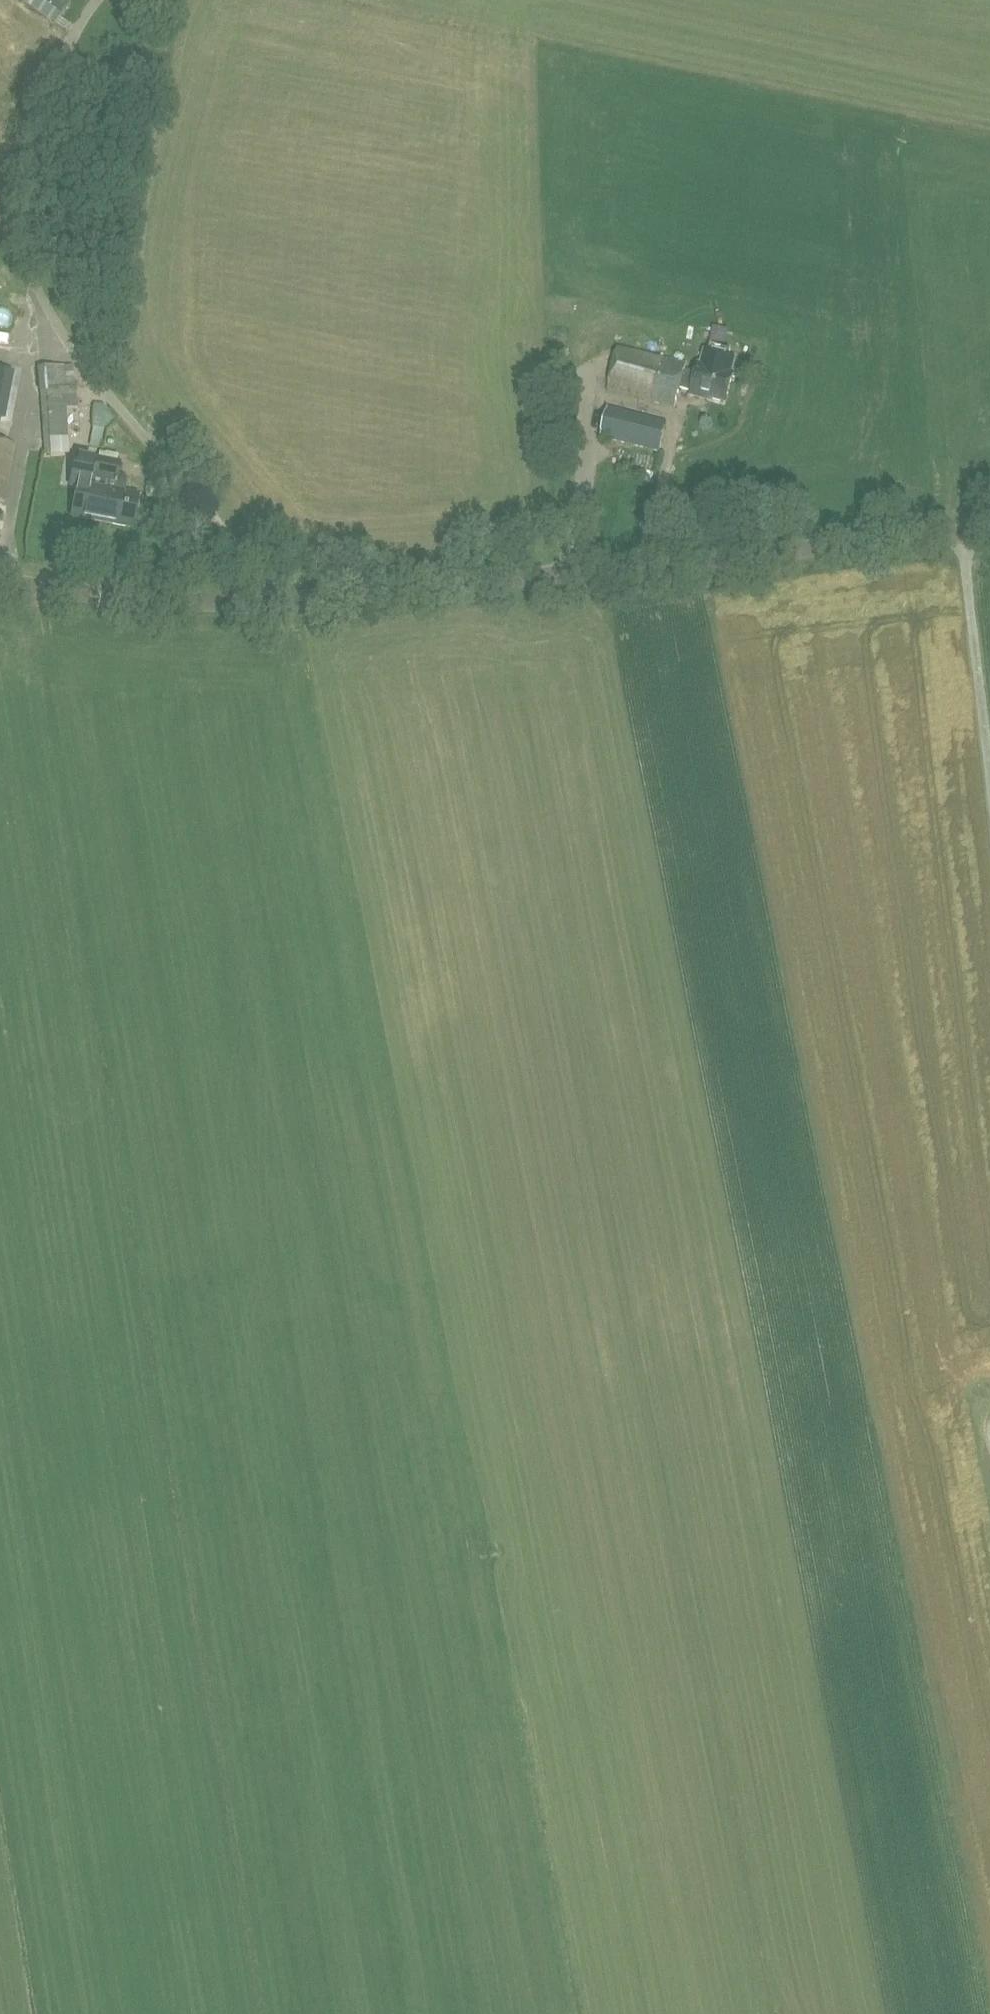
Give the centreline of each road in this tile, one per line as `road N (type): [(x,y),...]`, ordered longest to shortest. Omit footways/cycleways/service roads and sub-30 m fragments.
road 1 (tertiary): [(0,579),(105,597),(292,603),(989,533)]

